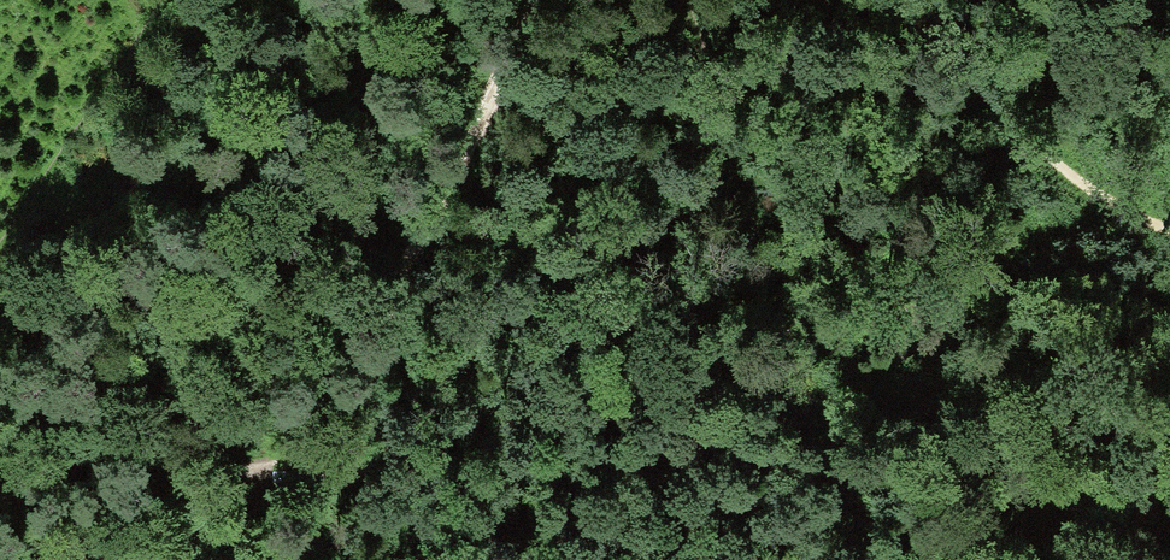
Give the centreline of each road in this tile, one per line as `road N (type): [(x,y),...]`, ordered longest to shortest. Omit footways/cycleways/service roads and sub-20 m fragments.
road 1 (track): [(537,0),(378,337),(328,466),(318,559)]
road 2 (track): [(868,559),(688,0)]
road 3 (track): [(1169,236),(1013,124),(895,0)]
road 4 (track): [(328,466),(0,493)]

